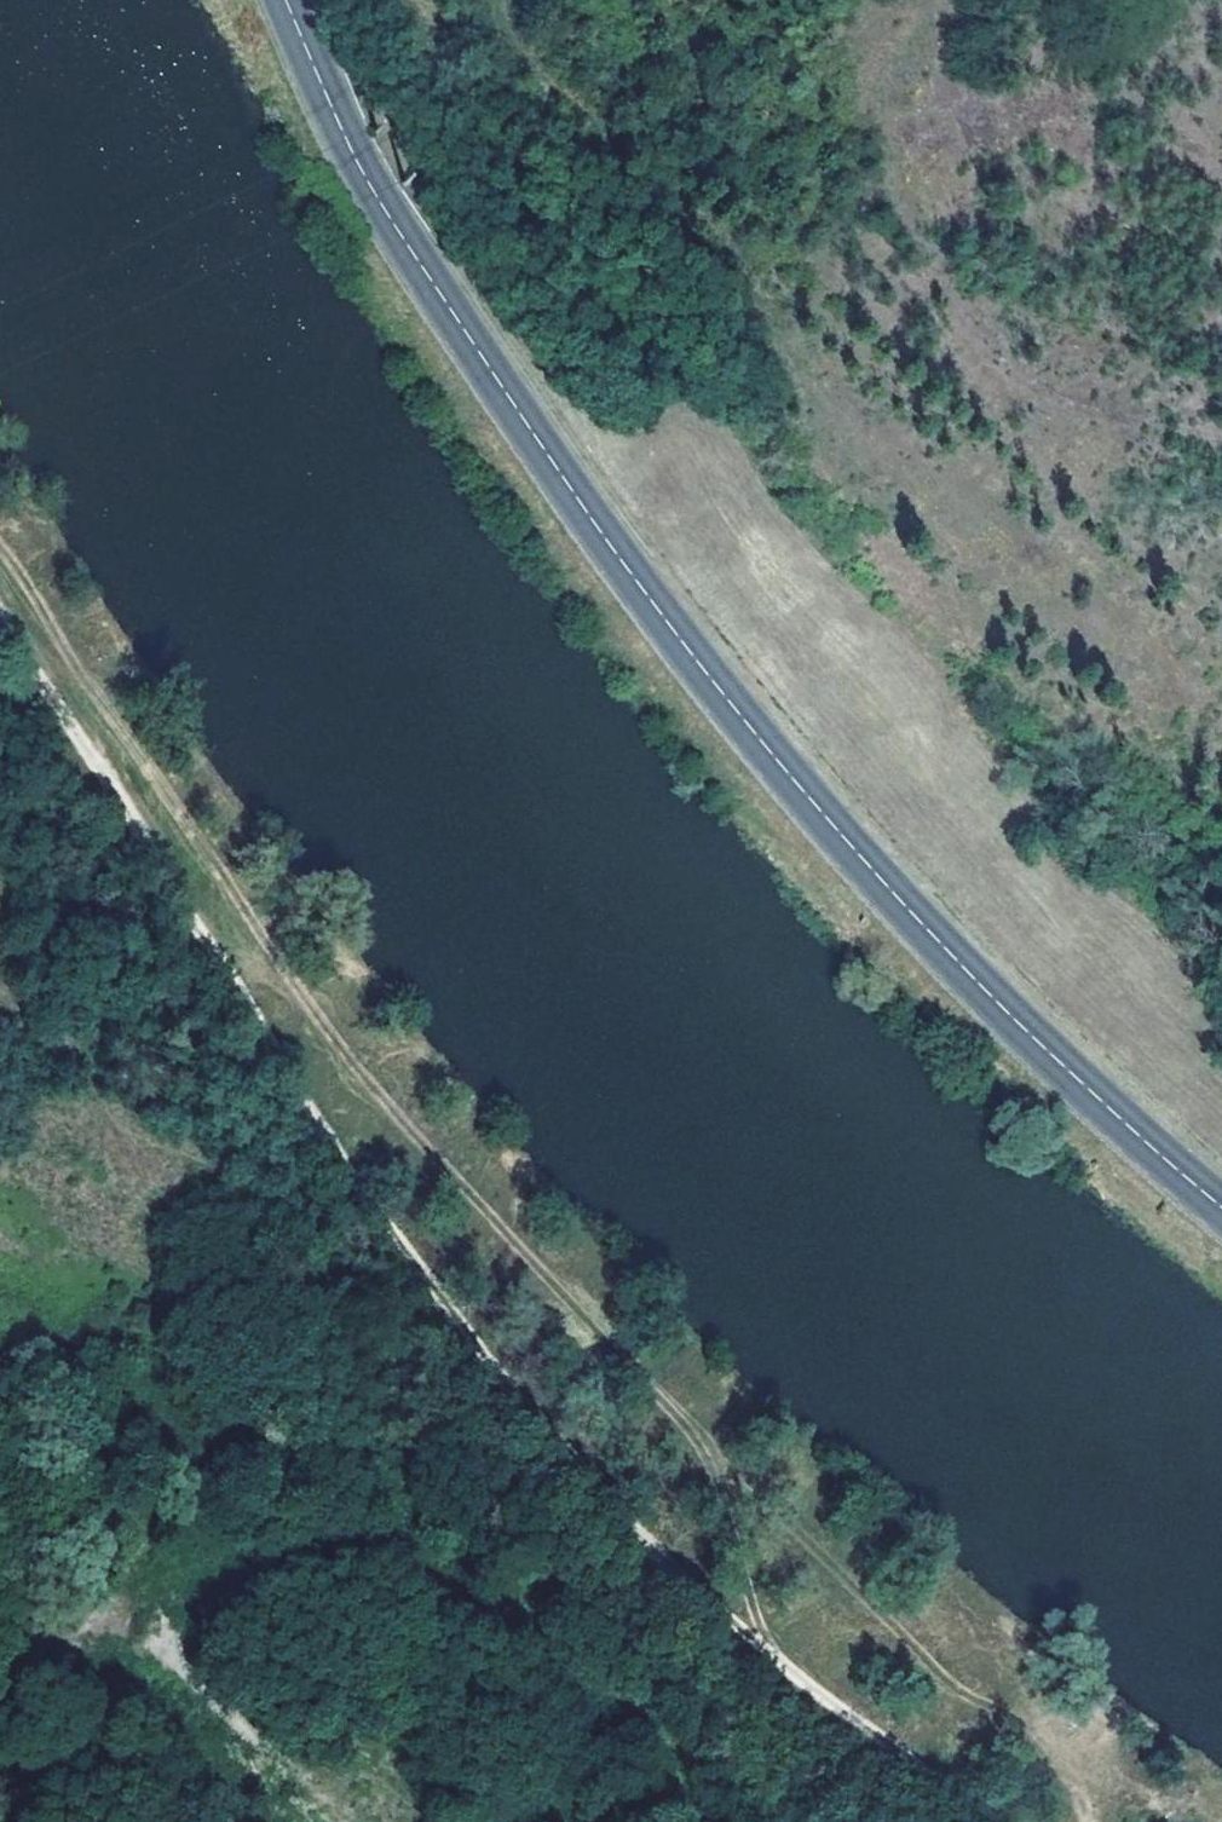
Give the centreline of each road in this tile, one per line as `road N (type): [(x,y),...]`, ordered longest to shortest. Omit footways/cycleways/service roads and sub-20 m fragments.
road 1 (track): [(983,1821),(769,1656),(616,1512),(440,1310),(0,617)]
road 2 (tertiary): [(287,0),(393,225),(616,553),(717,687),(927,930),(1076,1079),(1221,1207)]

